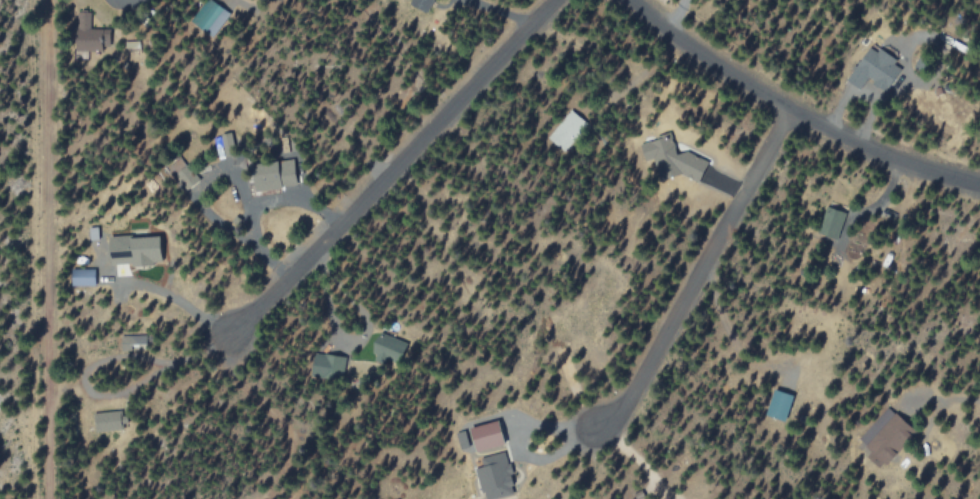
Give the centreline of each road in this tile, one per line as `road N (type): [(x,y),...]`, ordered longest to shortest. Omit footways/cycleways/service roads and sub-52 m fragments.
road 1 (residential): [(235,337),(558,0)]
road 2 (residential): [(631,0),(805,120),(979,186)]
road 3 (residential): [(598,431),(623,410),(792,112)]

